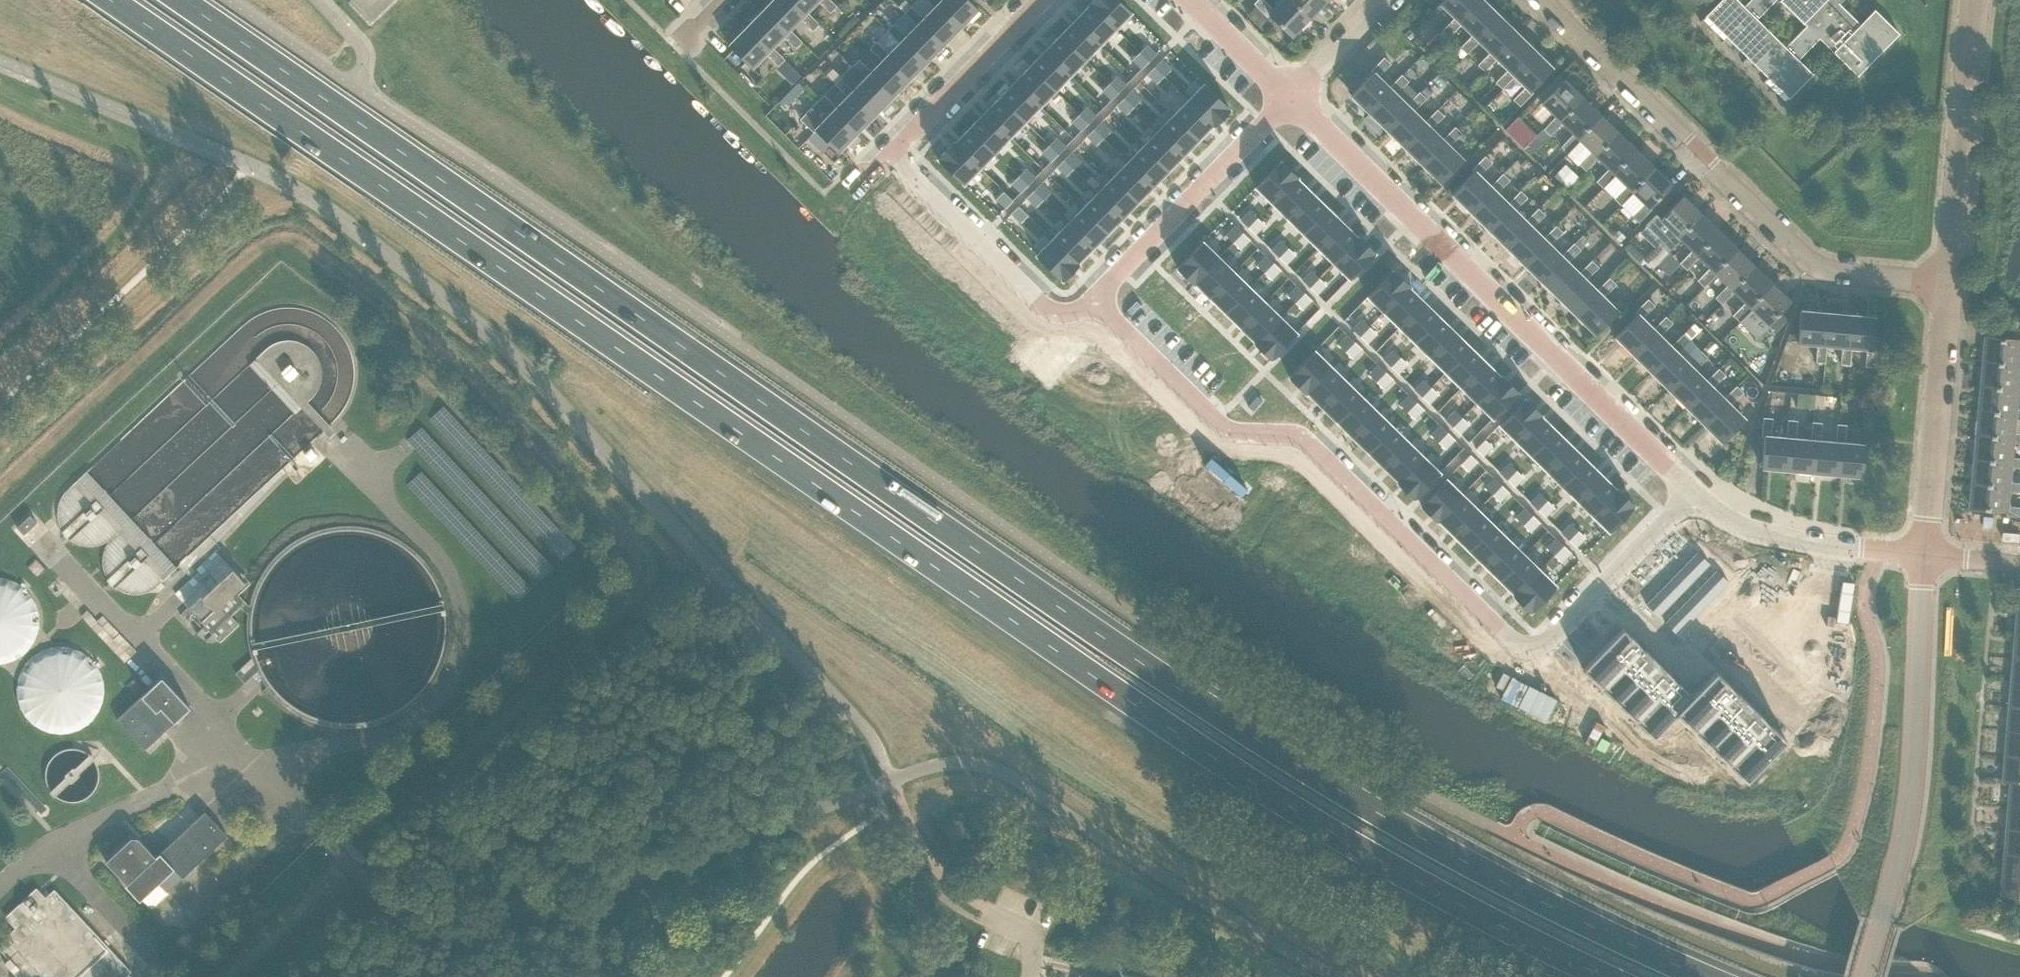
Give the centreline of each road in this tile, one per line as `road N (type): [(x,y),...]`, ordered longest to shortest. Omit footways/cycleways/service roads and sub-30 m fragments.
road 1 (trunk): [(1700,976),(1484,874),(1248,736),(183,0)]
road 2 (trunk): [(113,0),(1221,764),(1465,907),(1611,976)]
road 3 (residential): [(1703,489),(1570,633),(1546,644),(1521,641),(1478,612),(1300,438),(1255,412),(1125,286)]
road 4 (residential): [(1703,489),(1305,103)]
road 5 (residential): [(1947,285),(1839,272),(1809,260),(1539,0)]
road 6 (unclassified): [(1335,976),(999,771),(944,769),(897,785)]
road 7 (tertiary): [(1883,922),(1913,767),(1923,557)]
road 8 (residential): [(1125,286),(1067,315),(887,149)]
road 9 (tertiary): [(1947,285),(1973,0)]
road 10 (tertiary): [(1923,557),(1947,285)]
road 11 (residential): [(1305,103),(1125,286)]
road 12 (residential): [(1923,557),(1825,545),(1739,513),(1703,489)]
road 13 (residential): [(887,149),(1033,0)]
road 14 (residential): [(1292,90),(1199,0)]
road 15 (residential): [(1292,90),(1381,0)]

